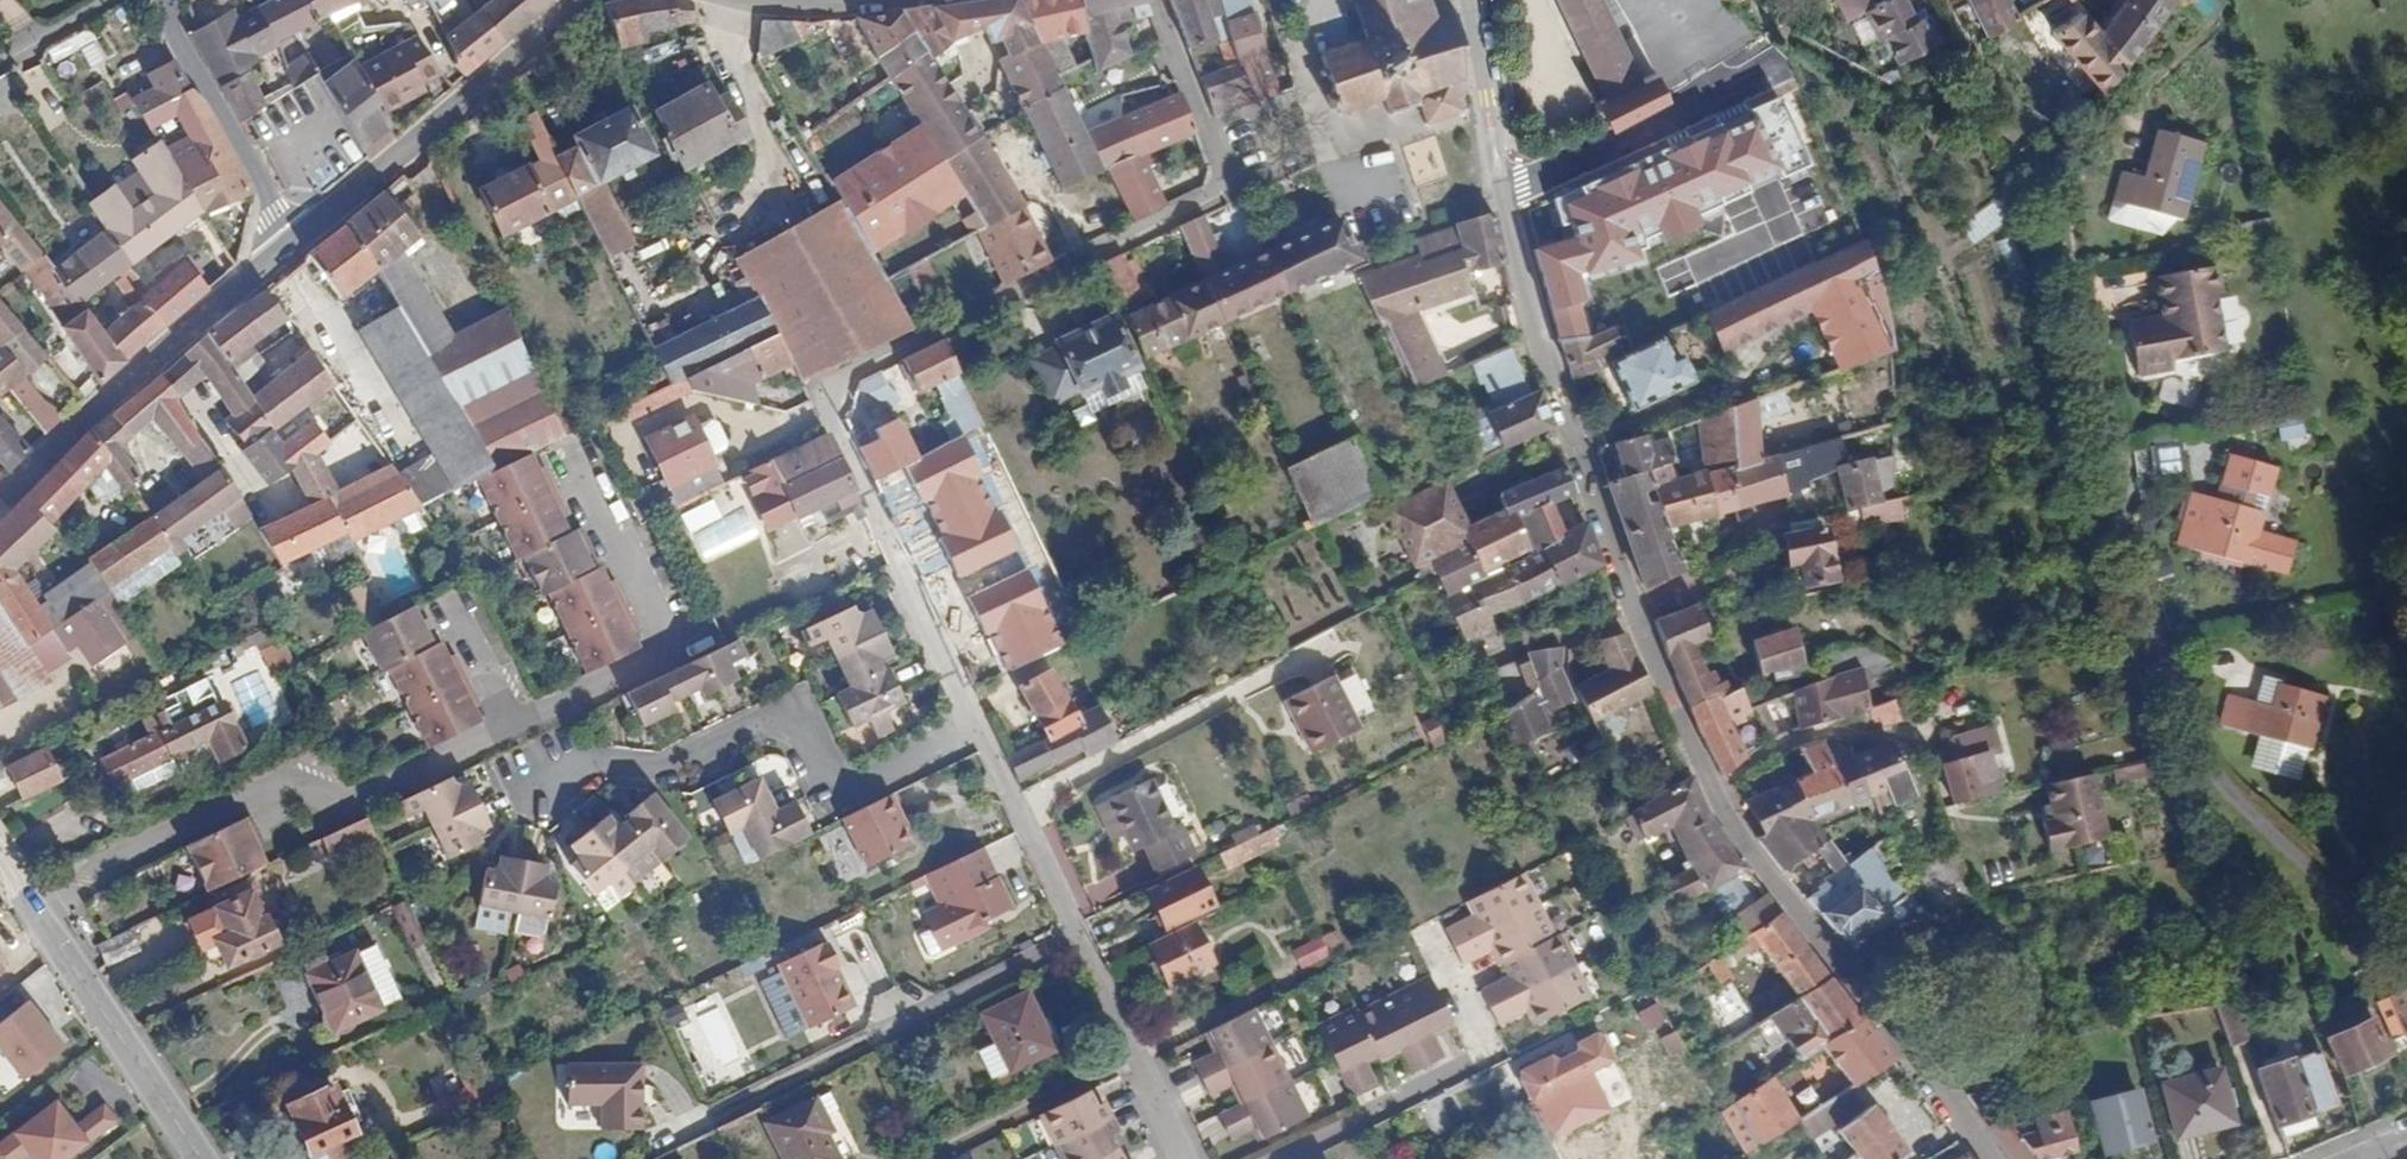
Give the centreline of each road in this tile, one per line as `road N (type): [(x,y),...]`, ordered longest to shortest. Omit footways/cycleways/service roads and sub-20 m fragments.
road 1 (residential): [(1995,1158),(1709,787),(1642,635),(1550,366),(1500,187),(1468,0)]
road 2 (residential): [(1160,0),(1226,196),(842,379),(831,415),(975,734)]
road 3 (residential): [(975,734),(837,799),(801,719),(788,714),(675,764),(593,771),(535,797)]
road 4 (residential): [(975,734),(1186,1158)]
road 5 (residential): [(296,241),(108,392),(0,504)]
road 6 (residential): [(580,0),(296,241)]
road 7 (residential): [(25,891),(201,1158)]
road 8 (residential): [(167,0),(180,47),(296,241)]
road 9 (residential): [(1274,1158),(1468,1068)]
road 10 (residential): [(0,71),(122,0)]
road 11 (residential): [(870,0),(737,0)]

